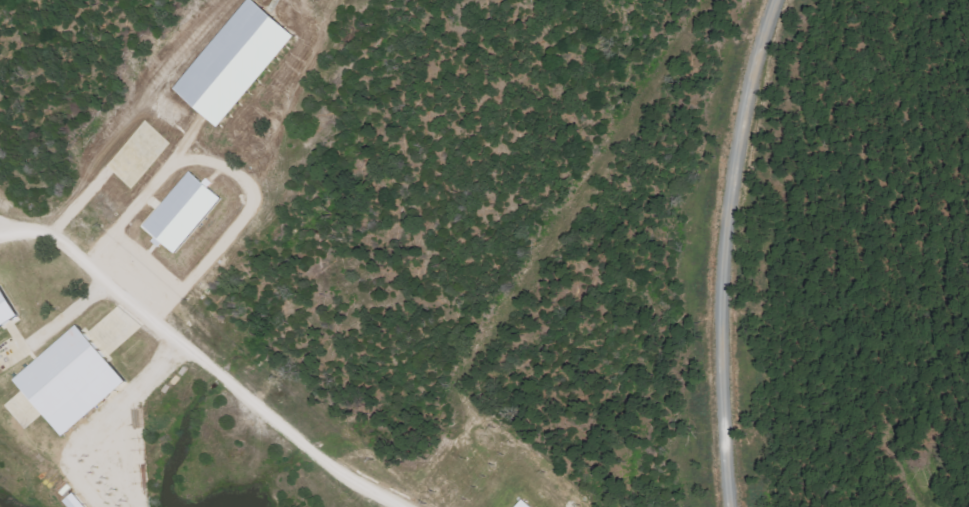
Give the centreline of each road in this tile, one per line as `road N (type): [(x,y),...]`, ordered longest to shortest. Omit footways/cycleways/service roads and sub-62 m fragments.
road 1 (residential): [(731,506),(722,311),(751,84),(776,0)]

